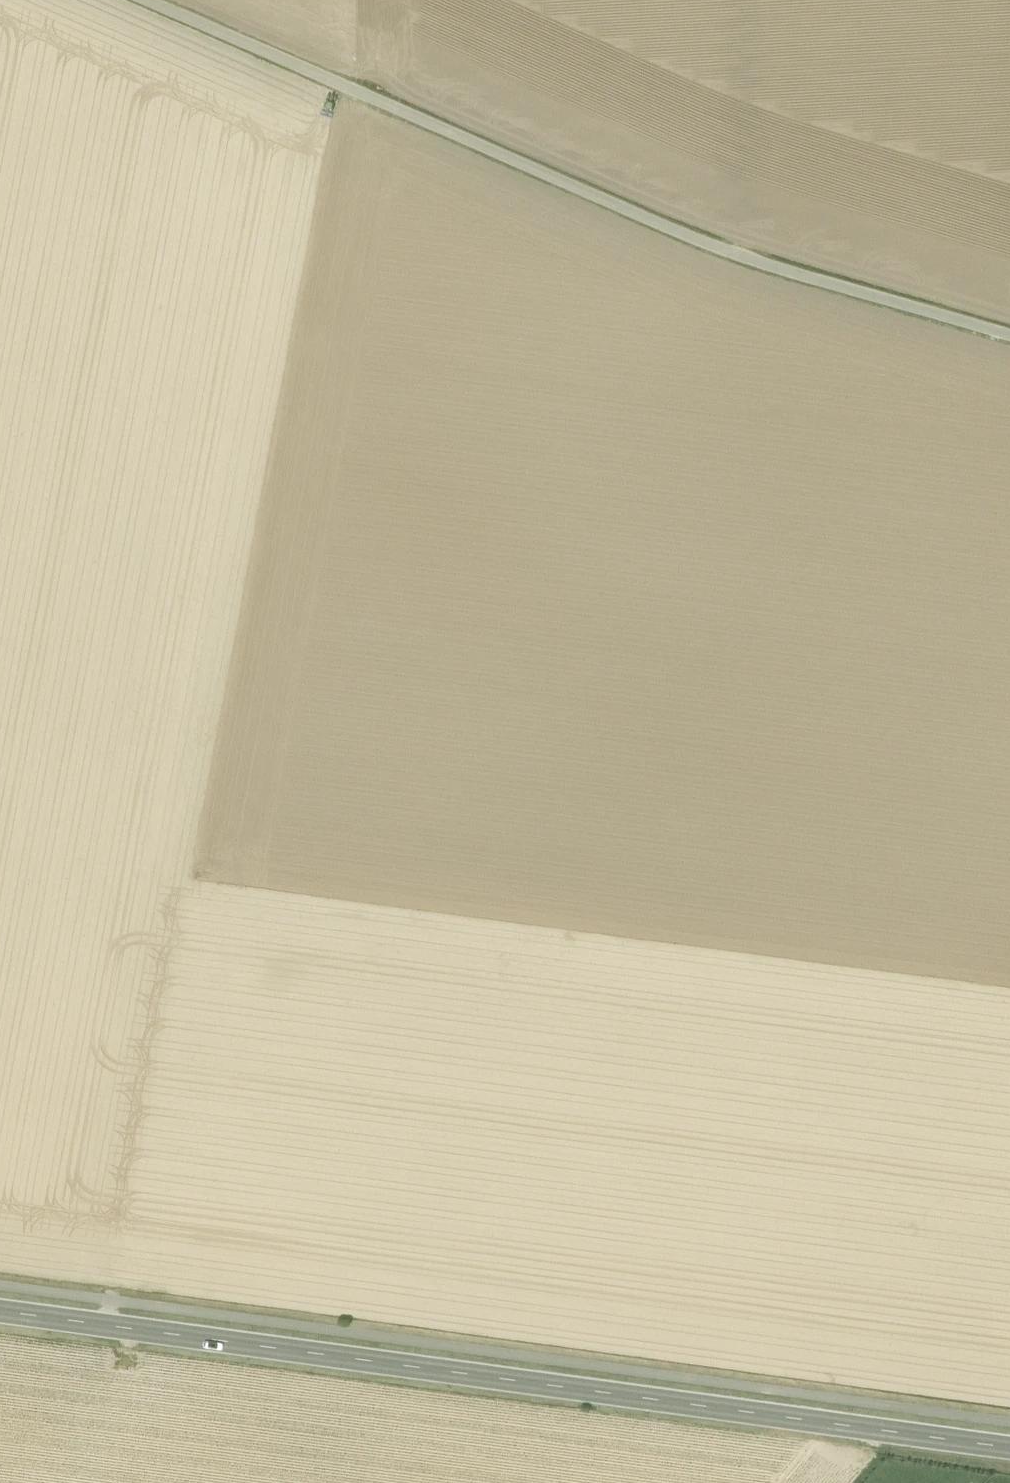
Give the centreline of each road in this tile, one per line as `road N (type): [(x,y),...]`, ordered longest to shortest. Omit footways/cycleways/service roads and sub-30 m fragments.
road 1 (tertiary): [(1009,1448),(0,1313)]
road 2 (unclassified): [(145,0),(709,246),(1009,334)]

